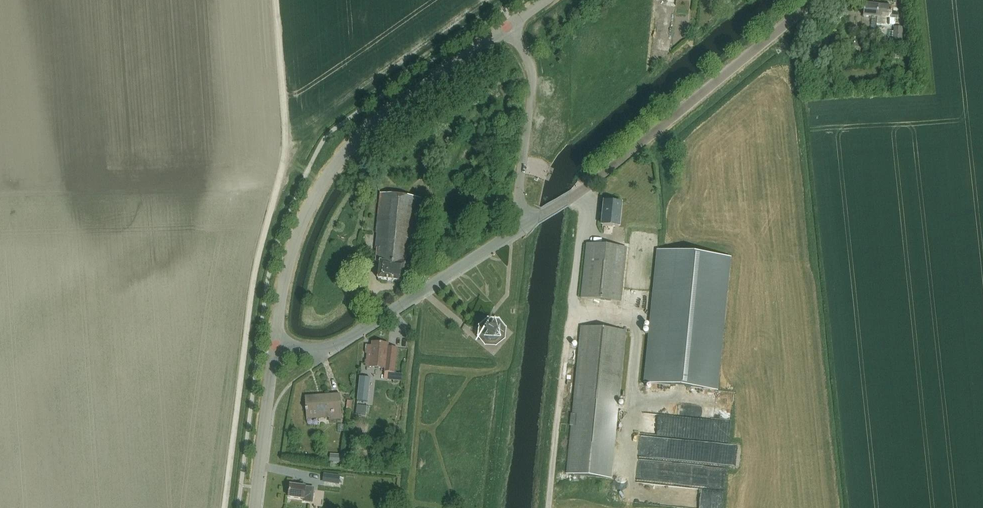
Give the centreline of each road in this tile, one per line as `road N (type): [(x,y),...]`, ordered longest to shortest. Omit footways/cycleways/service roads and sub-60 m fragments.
road 1 (tertiary): [(275,350),(297,240),(350,147),(512,25)]
road 2 (tertiary): [(526,225),(582,192),(816,0)]
road 3 (track): [(582,192),(549,507)]
road 4 (tertiary): [(275,350),(350,339),(526,225)]
road 5 (unclassified): [(526,225),(519,185),(533,83),(512,25)]
road 6 (tertiary): [(256,507),(275,350)]

